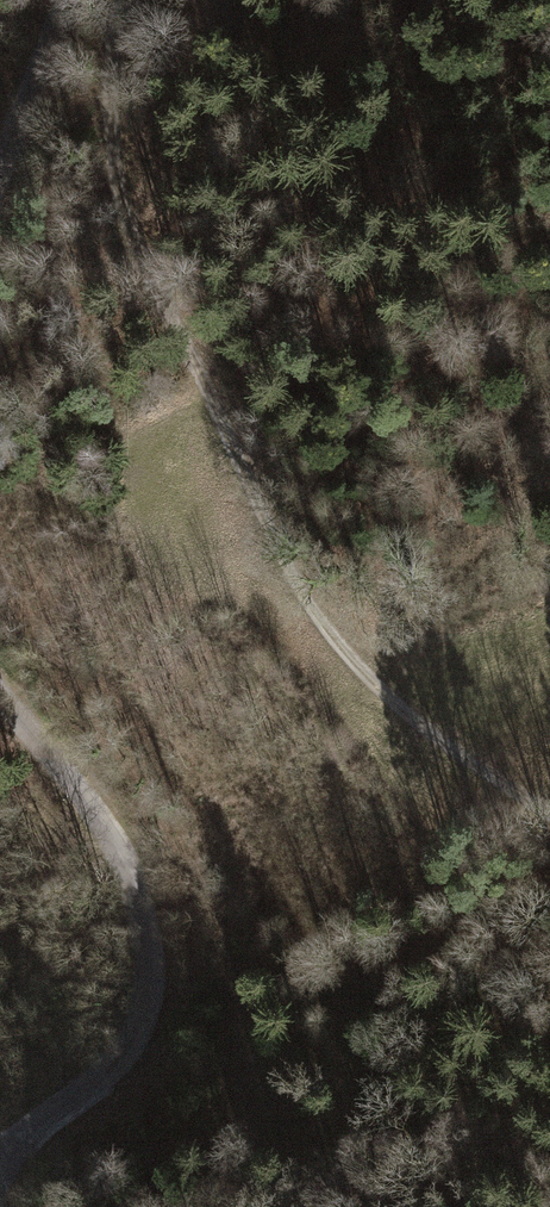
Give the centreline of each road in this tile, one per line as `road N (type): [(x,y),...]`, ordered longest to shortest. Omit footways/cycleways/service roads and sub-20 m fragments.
road 1 (track): [(549,822),(391,709),(301,601),(143,266),(107,149),(109,32),(122,0)]
road 2 (unclassified): [(0,1170),(22,1139),(108,1080),(147,1013),(148,903),(91,806),(0,700)]
road 3 (unclassified): [(0,148),(66,0)]

